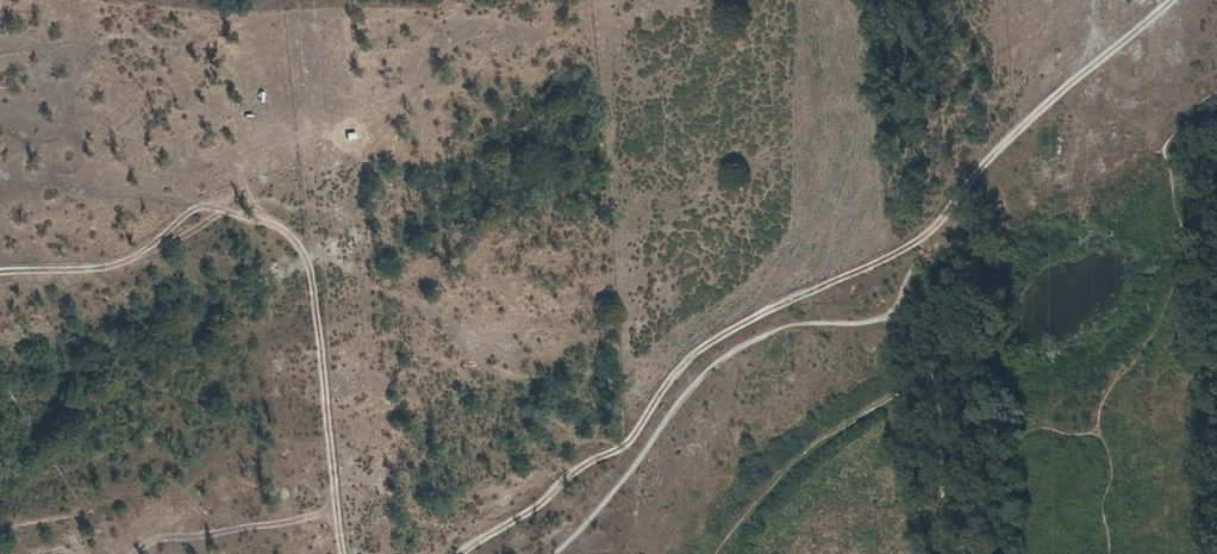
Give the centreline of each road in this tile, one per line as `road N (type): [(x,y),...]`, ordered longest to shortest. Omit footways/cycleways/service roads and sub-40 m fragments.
road 1 (track): [(0,272),(117,264),(189,213),(234,196),(295,238),(313,279),(342,553)]
road 2 (track): [(456,553),(529,513),(582,465),(618,451),(692,354),(802,291),(917,241),(948,215)]
road 3 (track): [(894,315),(924,250),(978,170),(1171,0)]
road 4 (track): [(337,510),(158,542),(137,553)]

